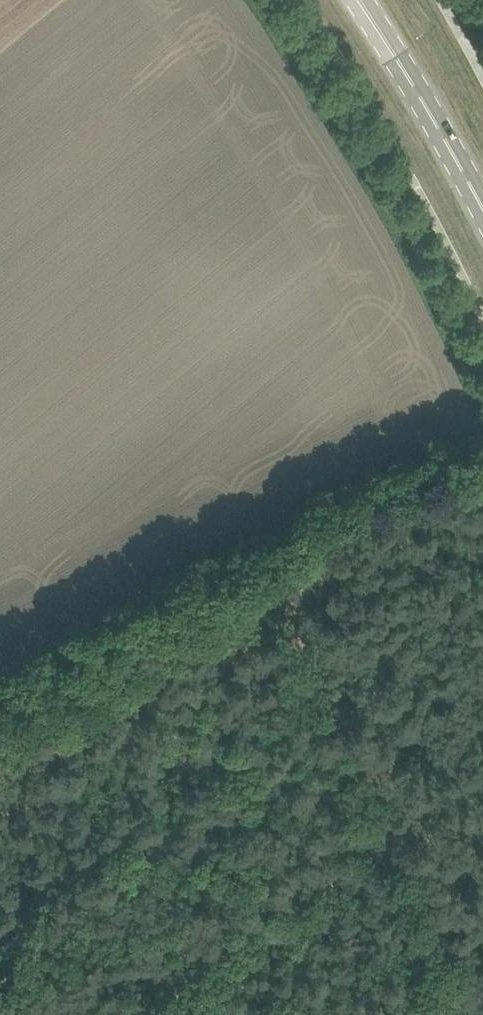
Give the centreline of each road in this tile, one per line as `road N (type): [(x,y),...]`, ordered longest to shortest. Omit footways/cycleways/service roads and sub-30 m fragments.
road 1 (primary): [(482,207),(360,0)]

